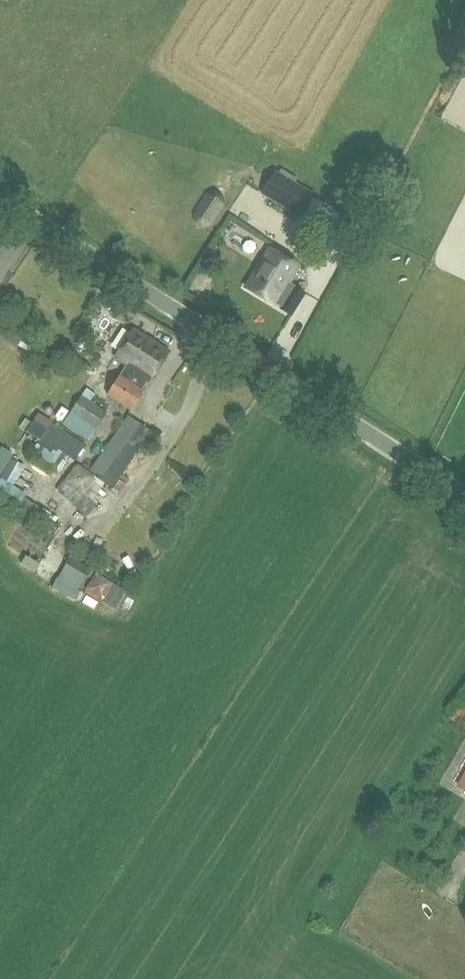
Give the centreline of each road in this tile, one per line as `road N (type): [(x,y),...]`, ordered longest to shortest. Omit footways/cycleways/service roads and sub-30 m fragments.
road 1 (unclassified): [(464,495),(0,197)]

